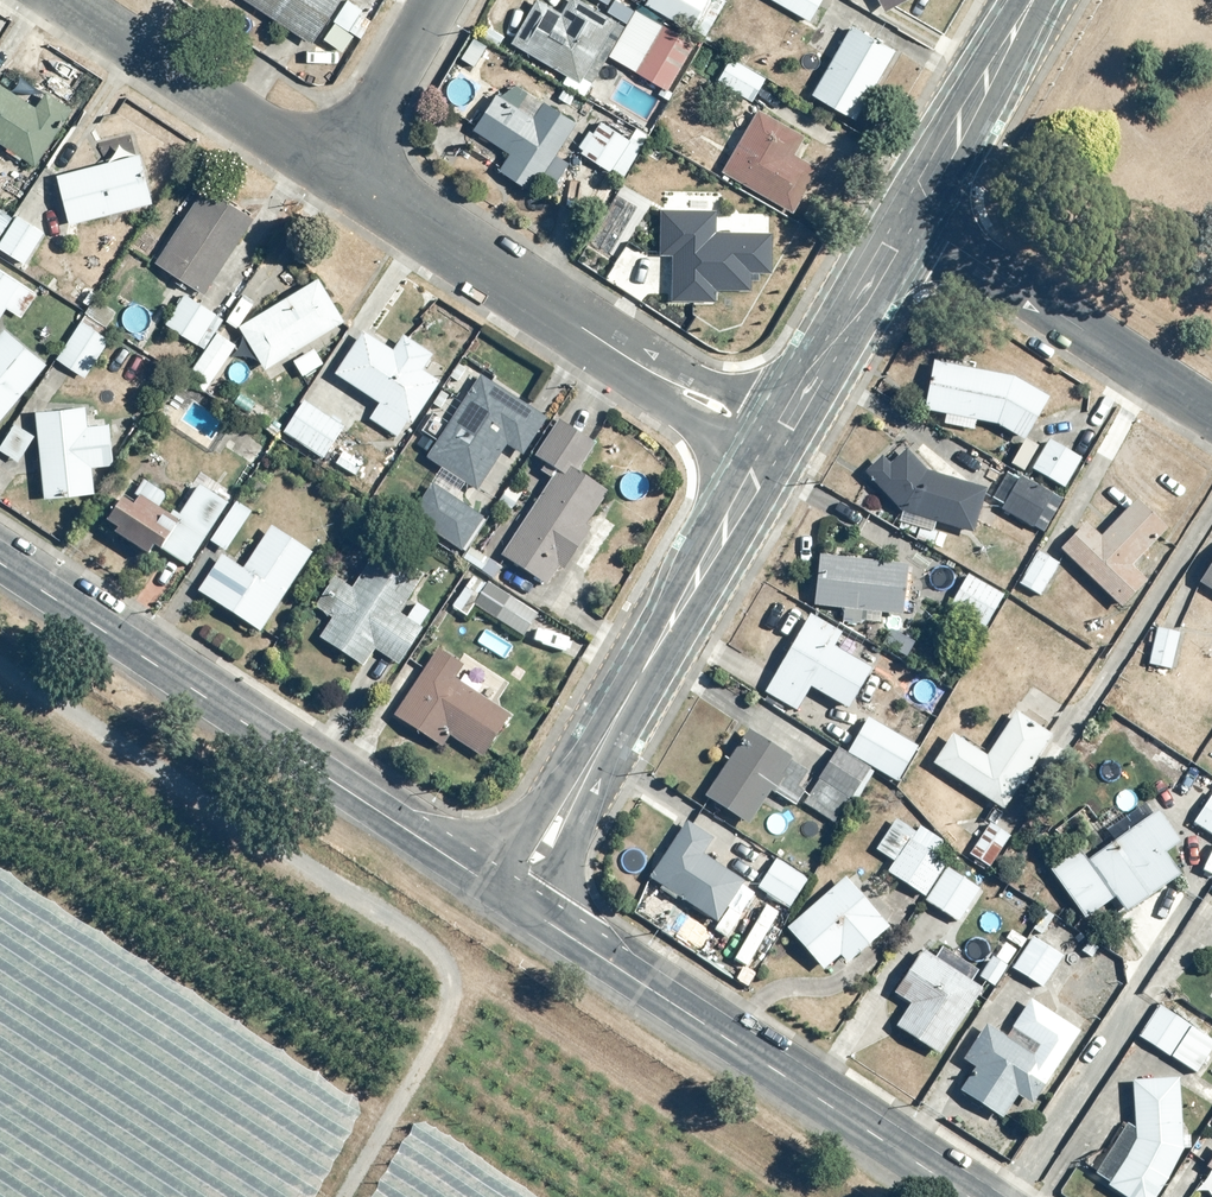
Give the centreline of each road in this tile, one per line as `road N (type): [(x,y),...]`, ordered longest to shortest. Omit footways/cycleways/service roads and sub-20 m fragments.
road 1 (tertiary): [(0,565),(511,900)]
road 2 (tertiary): [(511,900),(968,1196)]
road 3 (tertiary): [(511,900),(777,442)]
road 4 (residential): [(777,442),(337,181)]
road 5 (residential): [(906,215),(1211,412)]
road 6 (residential): [(337,181),(60,0)]
road 7 (tertiary): [(777,442),(906,215)]
road 8 (tertiary): [(906,215),(1032,0)]
road 9 (residential): [(439,0),(337,181)]

